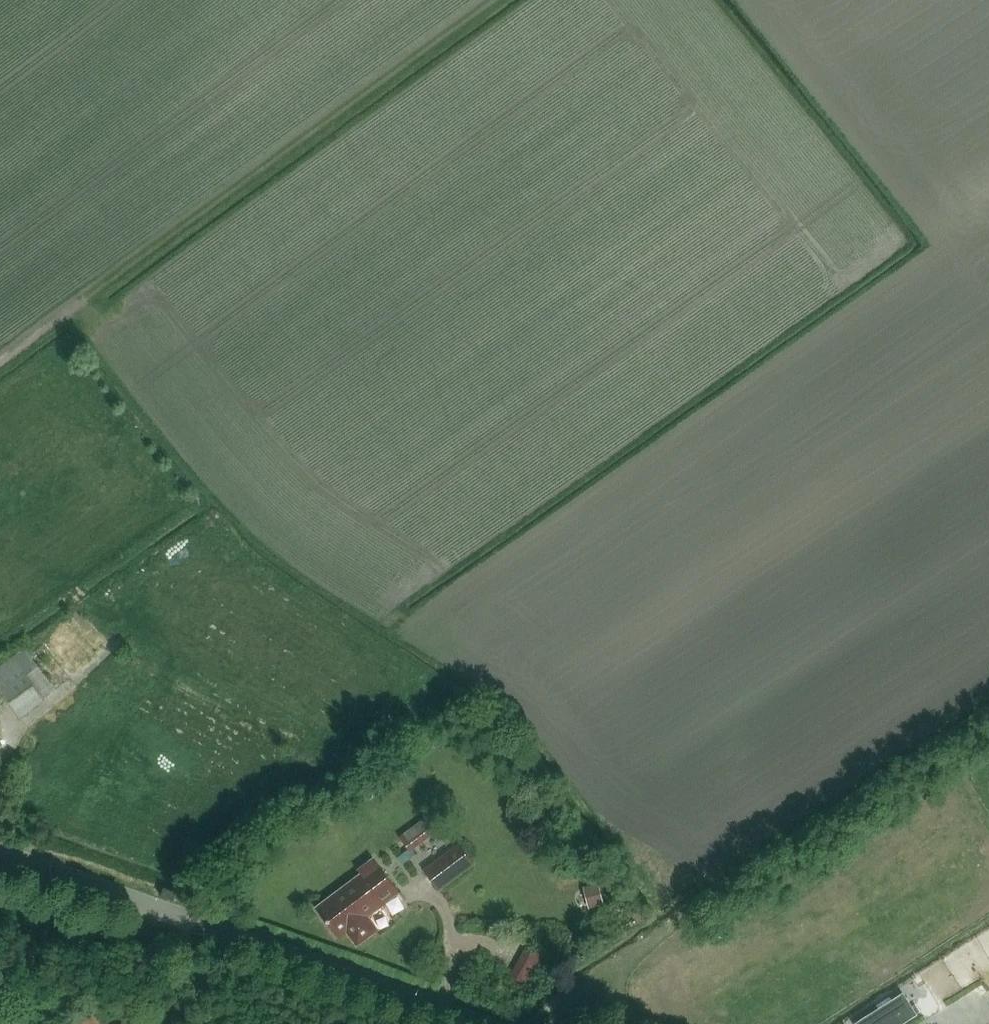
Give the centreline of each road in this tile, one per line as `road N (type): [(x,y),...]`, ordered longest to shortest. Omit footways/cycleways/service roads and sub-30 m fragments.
road 1 (tertiary): [(474,1023),(0,852)]

